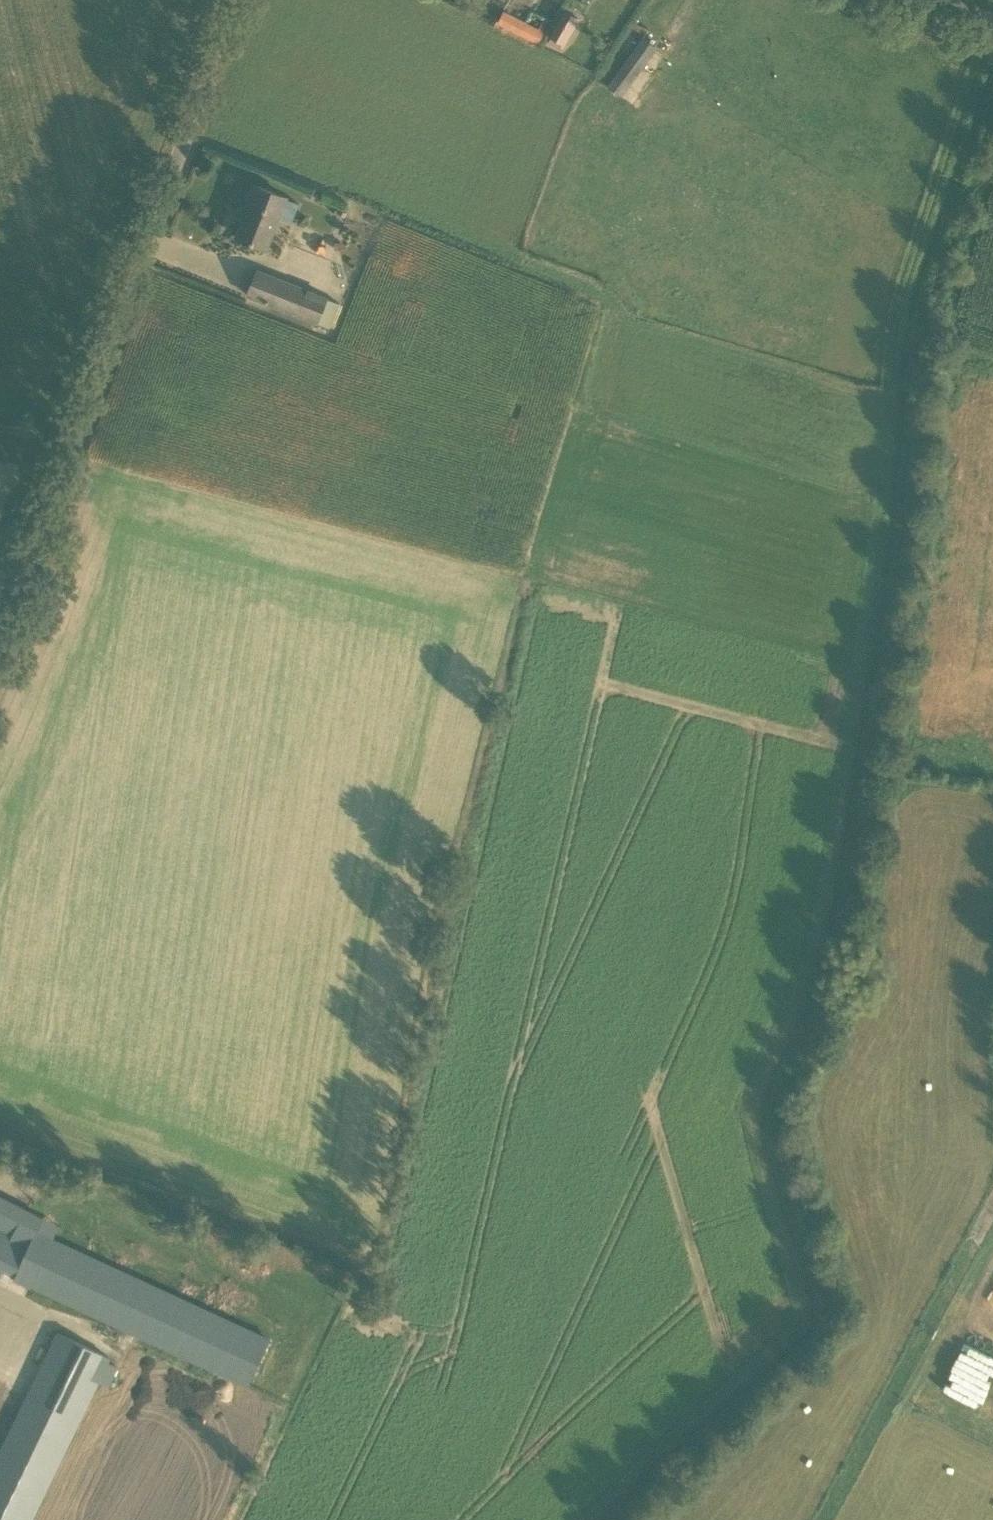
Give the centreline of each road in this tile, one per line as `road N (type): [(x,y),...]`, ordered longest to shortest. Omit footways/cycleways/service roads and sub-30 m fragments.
road 1 (unclassified): [(0,658),(169,194),(251,0)]

